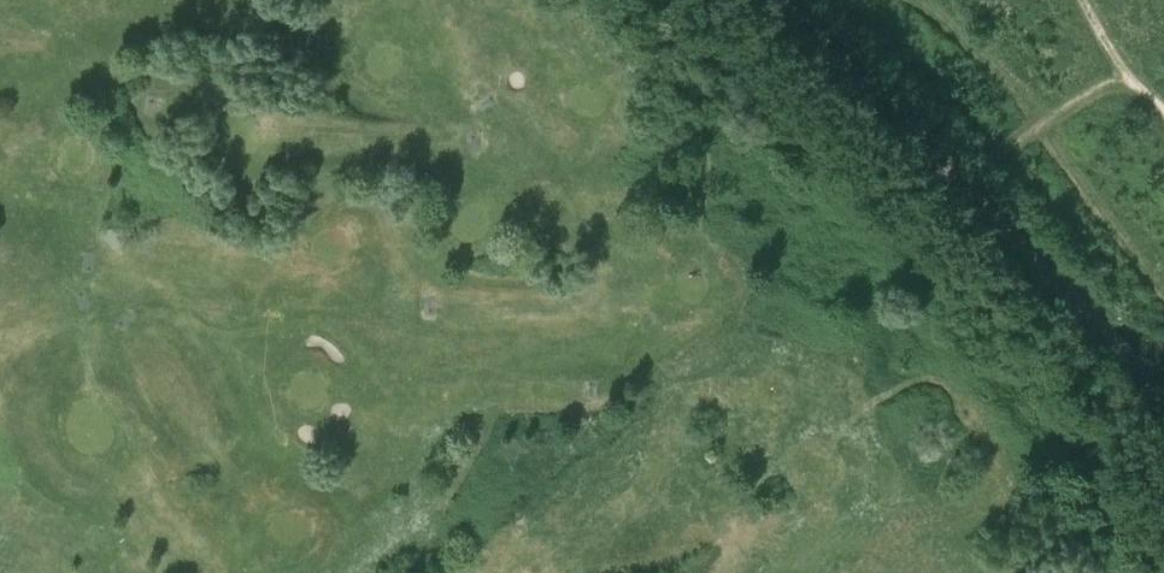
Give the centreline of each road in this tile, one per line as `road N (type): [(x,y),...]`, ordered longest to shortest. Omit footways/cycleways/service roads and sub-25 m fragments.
road 1 (unclassified): [(1163,392),(779,0)]

